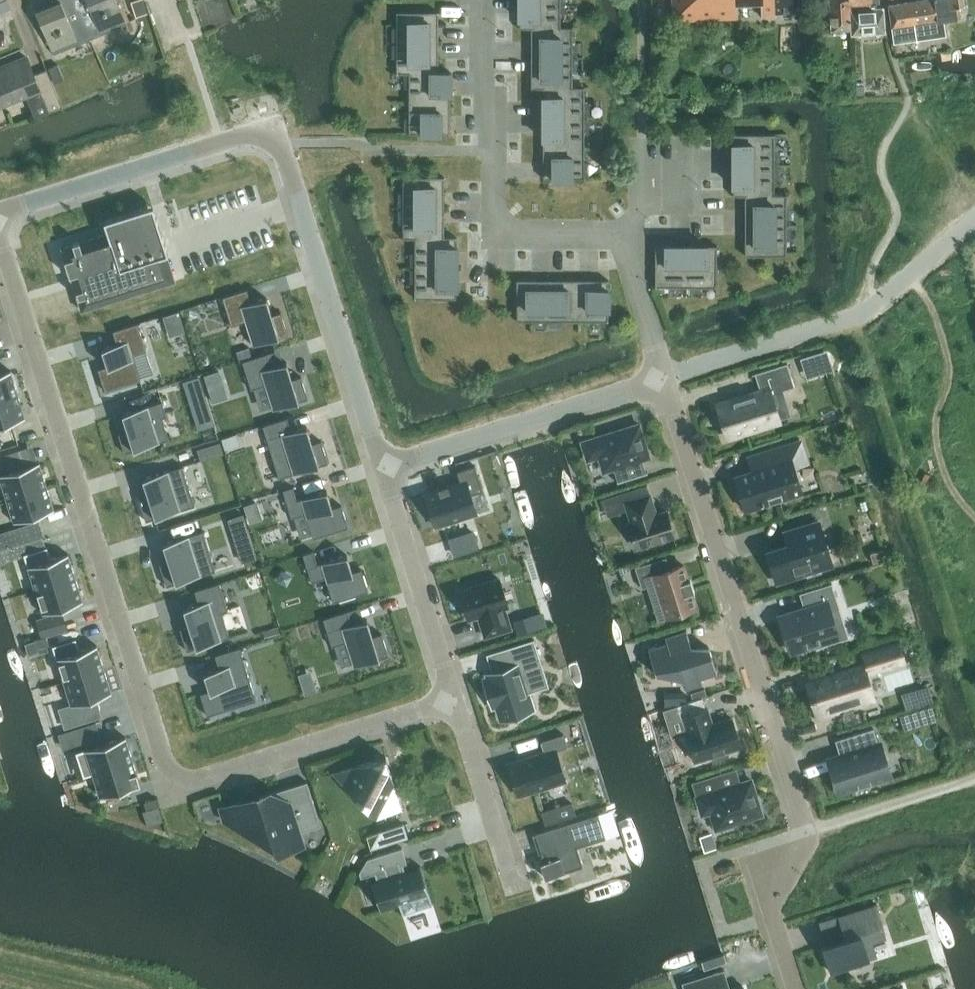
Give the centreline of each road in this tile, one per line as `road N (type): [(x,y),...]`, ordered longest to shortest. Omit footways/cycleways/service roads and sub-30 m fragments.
road 1 (residential): [(454,699),(173,785),(0,236)]
road 2 (residential): [(796,988),(767,897),(806,830),(664,379)]
road 3 (residential): [(479,0),(494,116),(494,235),(621,234),(664,379)]
road 4 (residential): [(383,466),(275,126)]
road 5 (residential): [(664,379),(863,313),(974,218)]
road 6 (residential): [(664,379),(383,466)]
road 7 (unclassified): [(0,212),(275,126)]
road 8 (residential): [(454,699),(383,466)]
road 9 (residential): [(517,883),(454,699)]

